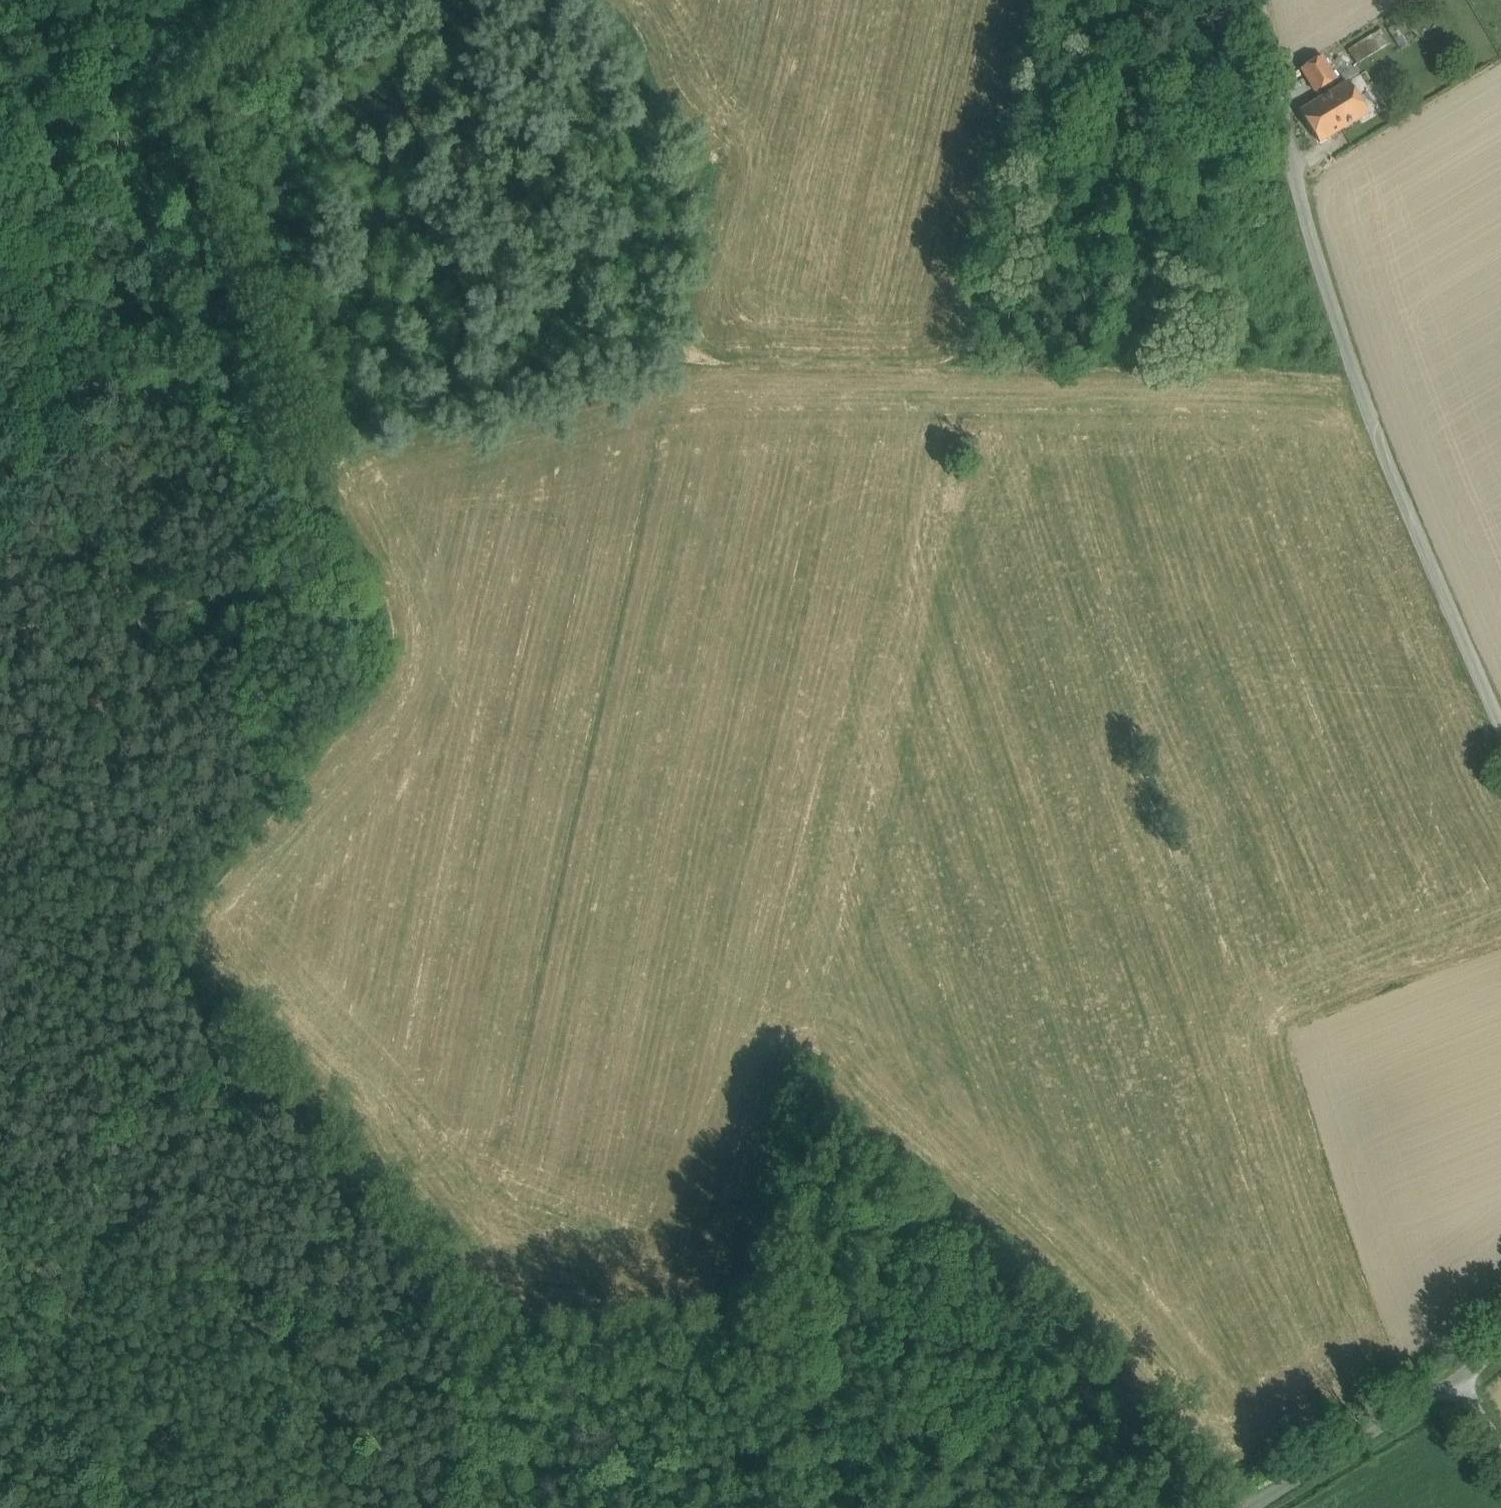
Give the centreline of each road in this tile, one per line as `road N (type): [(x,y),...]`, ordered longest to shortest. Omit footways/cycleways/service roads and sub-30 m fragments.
road 1 (track): [(1258,0),(1356,389),(1500,710)]
road 2 (track): [(1235,1507),(1449,1376)]

